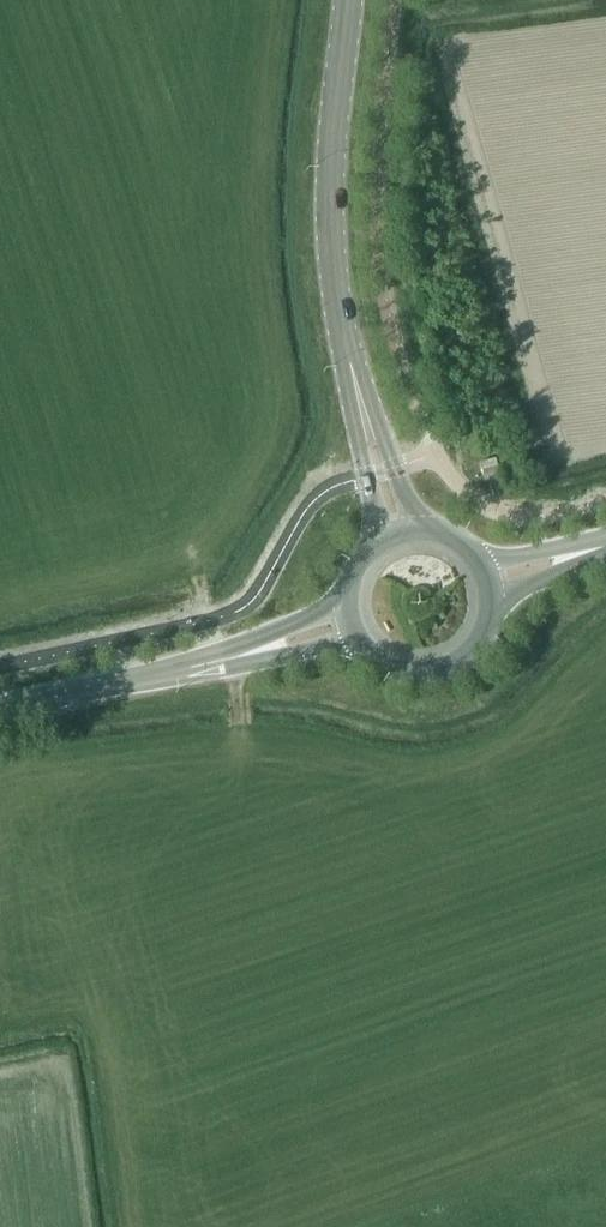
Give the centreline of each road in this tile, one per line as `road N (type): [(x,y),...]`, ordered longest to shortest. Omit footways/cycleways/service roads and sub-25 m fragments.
road 1 (tertiary): [(343,333),(332,161),(347,0)]
road 2 (tertiary): [(345,602),(128,681)]
road 3 (tertiary): [(128,681),(252,664),(354,637)]
road 4 (tertiary): [(343,333),(342,364),(382,538)]
road 5 (tertiary): [(417,529),(343,333)]
road 6 (tertiary): [(354,637),(385,667),(427,675),(466,657),(481,641),(492,600)]
road 7 (tertiary): [(0,709),(128,681)]
road 8 (tertiary): [(605,538),(480,562)]
road 9 (tertiary): [(492,600),(605,555)]

